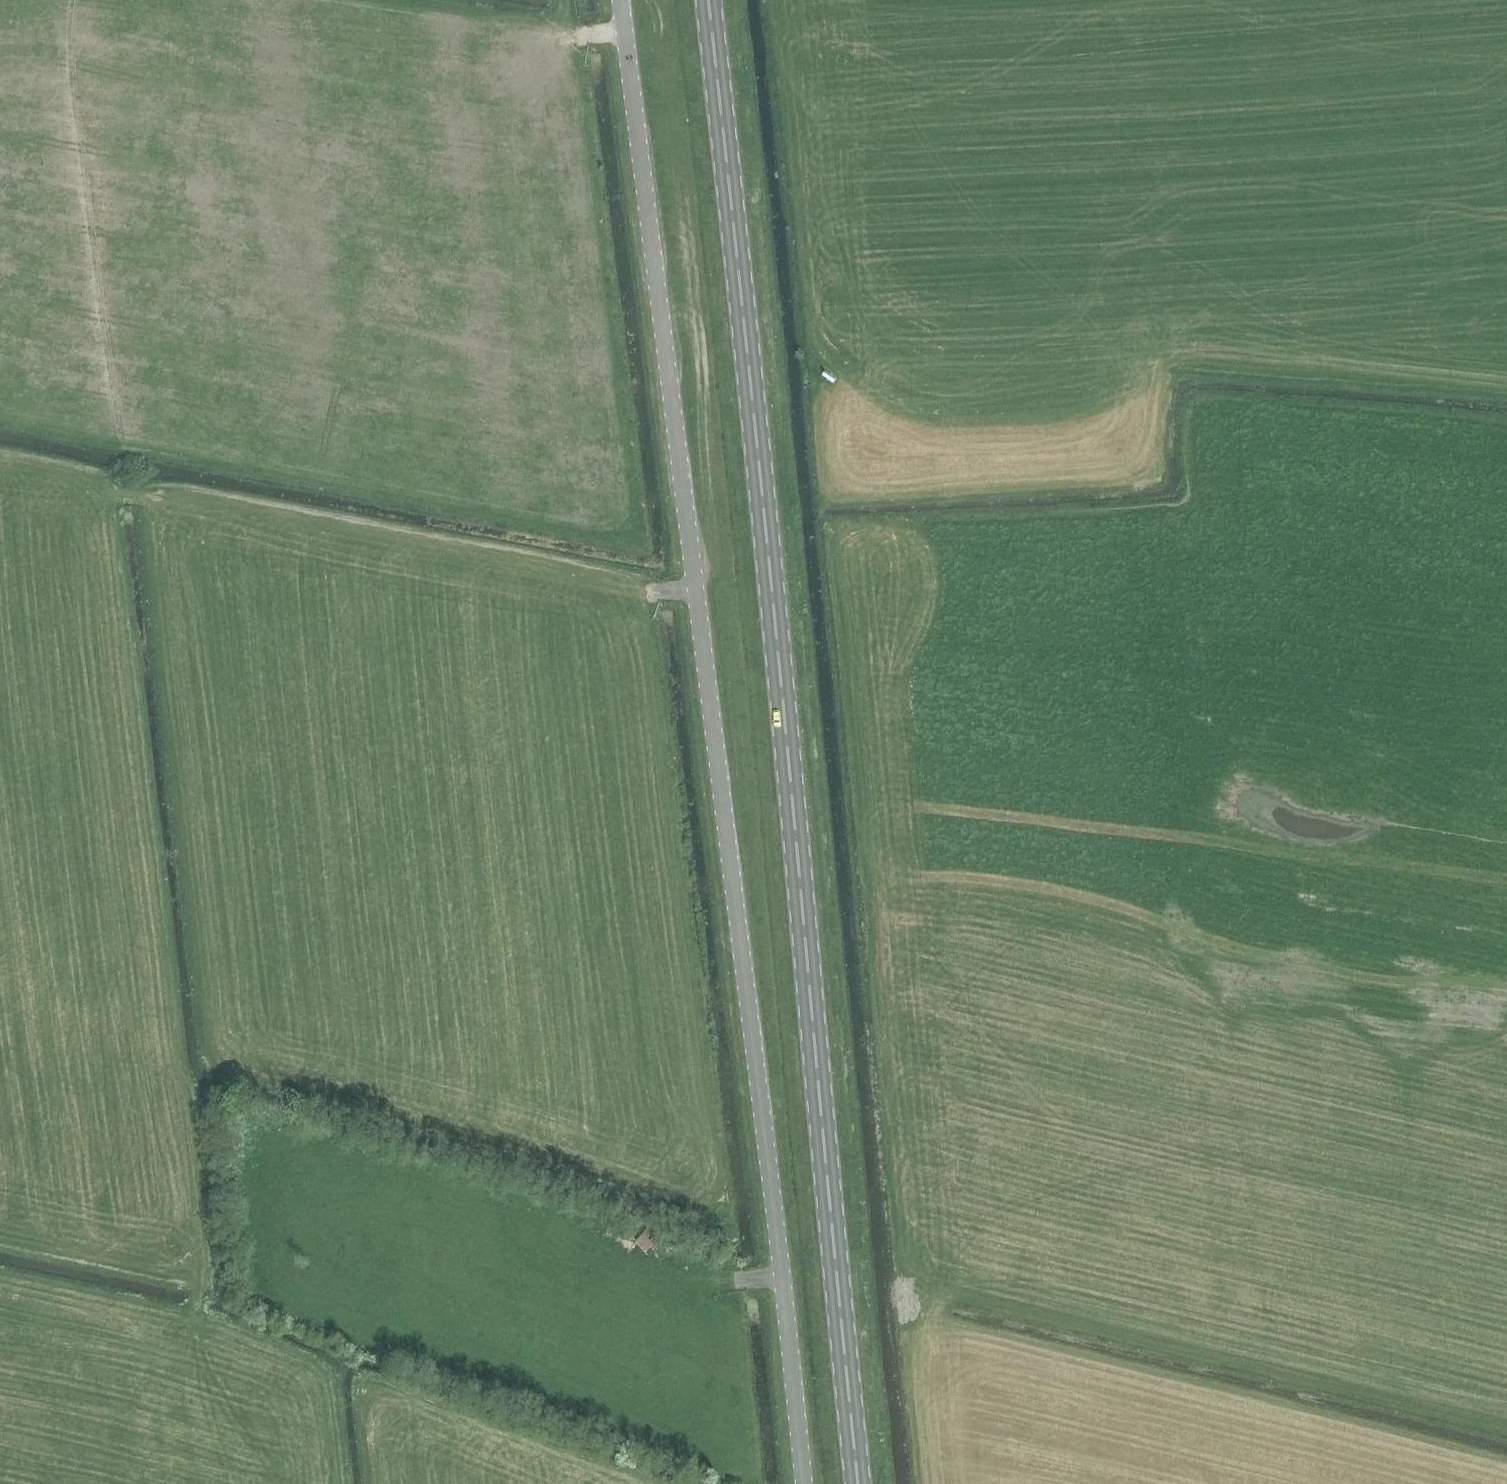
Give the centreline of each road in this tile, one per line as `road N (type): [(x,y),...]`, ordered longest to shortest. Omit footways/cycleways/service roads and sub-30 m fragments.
road 1 (unclassified): [(804,1483),(619,0)]
road 2 (primary): [(859,1483),(708,0)]

